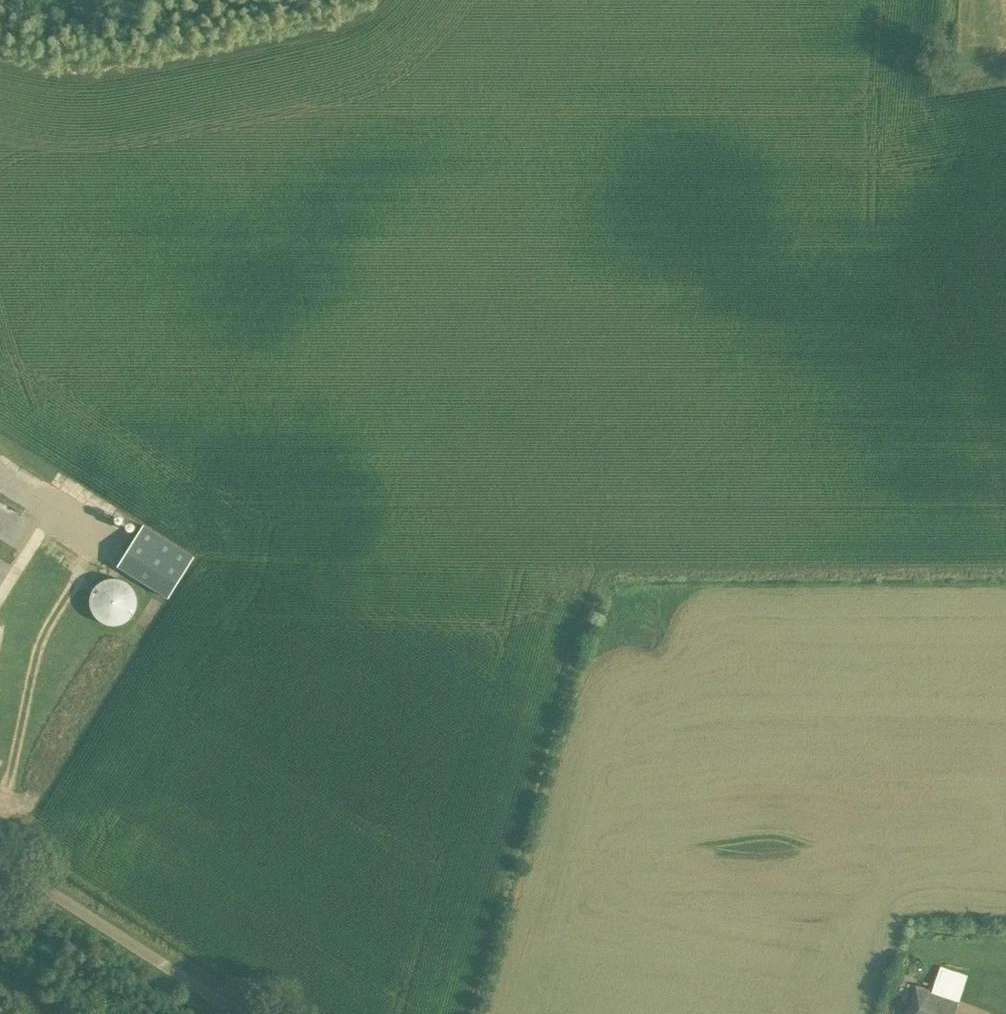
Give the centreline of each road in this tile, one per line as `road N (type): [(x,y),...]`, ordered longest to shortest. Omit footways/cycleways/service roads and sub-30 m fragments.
road 1 (tertiary): [(245,1013),(0,858)]

